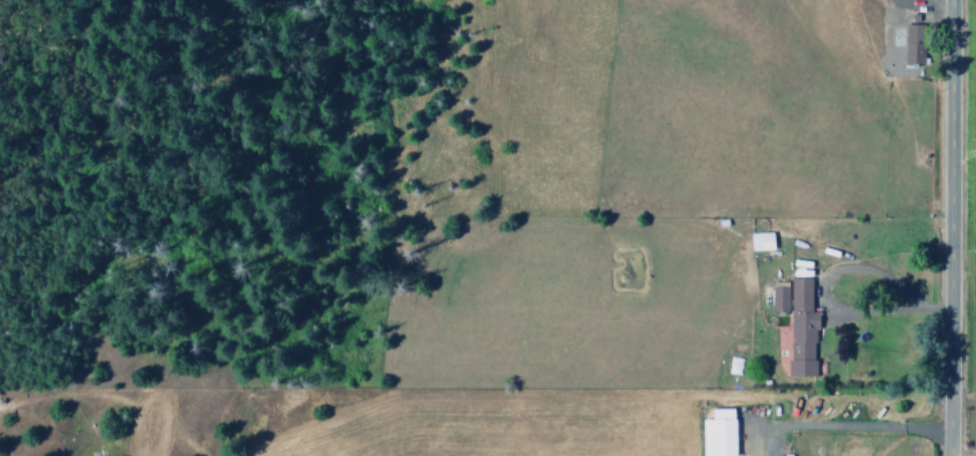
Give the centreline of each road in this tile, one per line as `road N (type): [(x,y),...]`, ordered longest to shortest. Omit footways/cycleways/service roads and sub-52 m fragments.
road 1 (residential): [(947,455),(947,0)]

